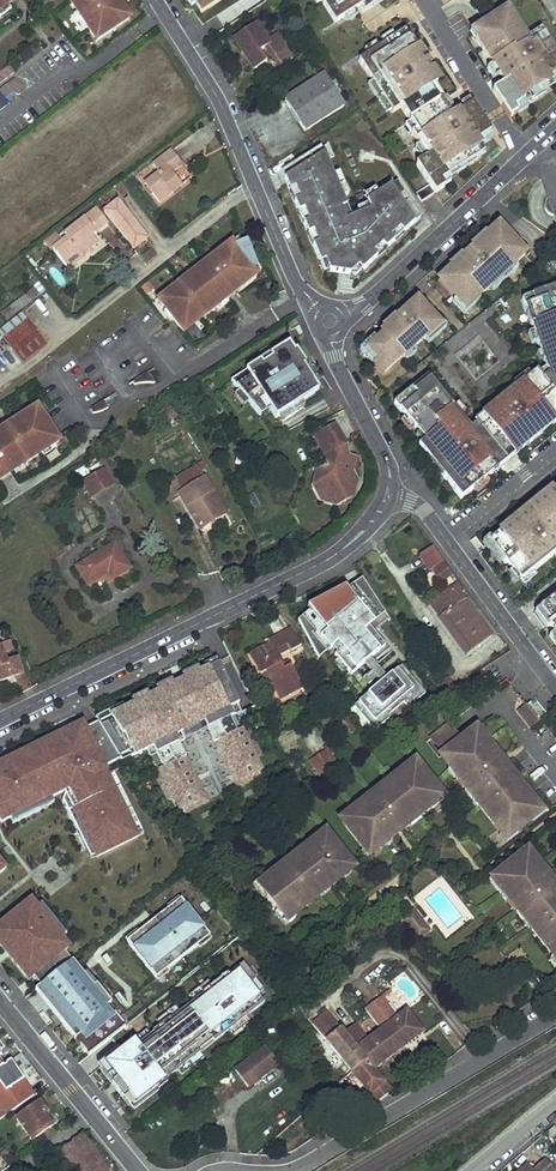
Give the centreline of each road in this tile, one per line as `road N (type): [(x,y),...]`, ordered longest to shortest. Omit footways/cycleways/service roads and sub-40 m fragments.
road 1 (residential): [(0,721),(318,566),(363,533),(389,496)]
road 2 (residential): [(156,0),(234,132),(289,267),(321,309)]
road 3 (residential): [(289,1170),(555,1015)]
road 4 (residential): [(342,314),(389,283),(548,135)]
road 5 (residential): [(555,690),(420,507),(389,496)]
road 6 (residential): [(389,496),(383,452),(346,383),(331,335)]
road 7 (residential): [(0,1002),(94,1114)]

